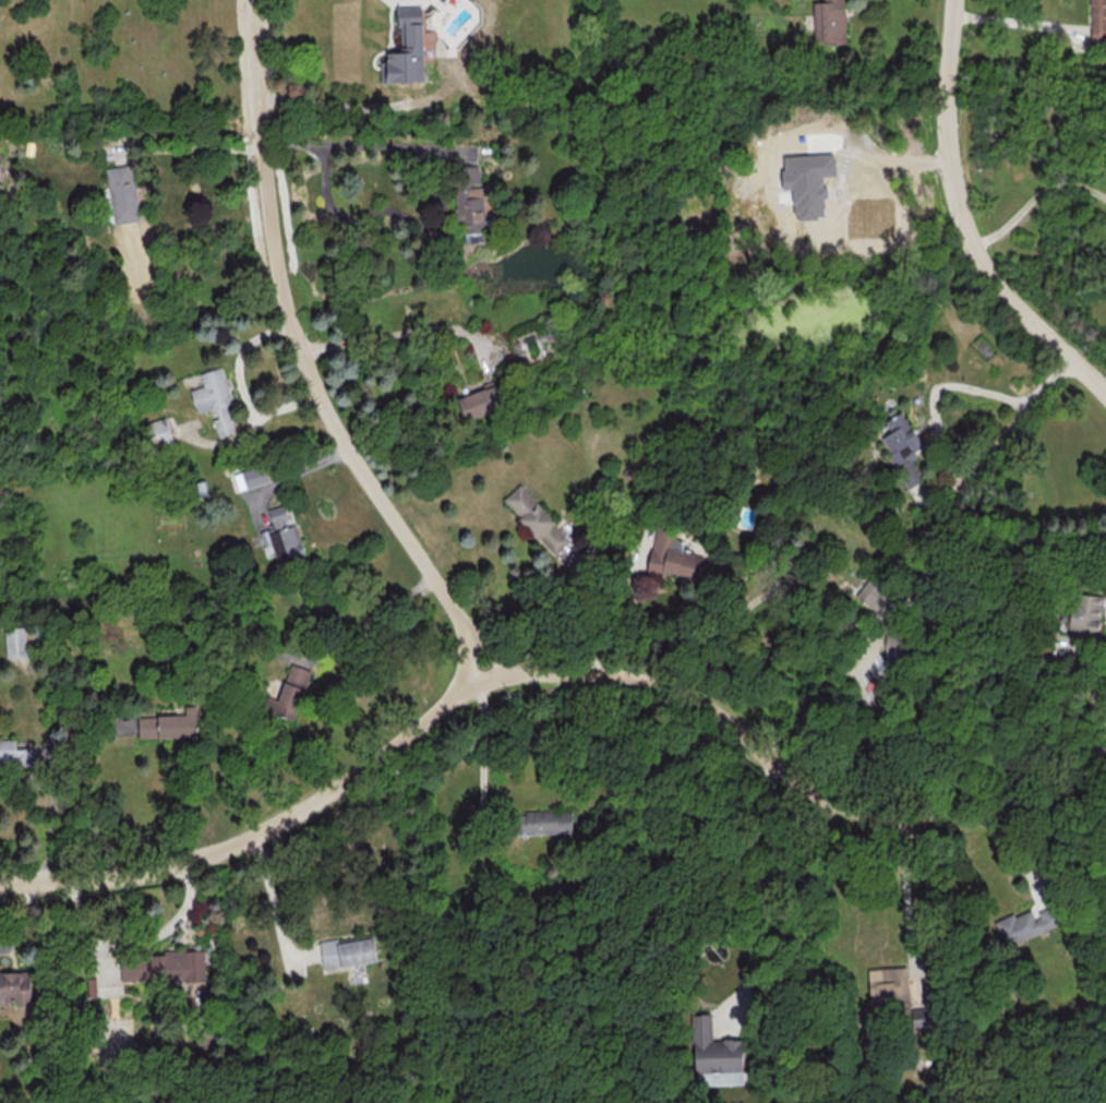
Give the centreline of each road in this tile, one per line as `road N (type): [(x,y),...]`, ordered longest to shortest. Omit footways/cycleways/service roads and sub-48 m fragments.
road 1 (residential): [(0,885),(106,877),(252,838),(345,783),(459,695),(524,670),(689,696),(746,732),(810,792),(899,822),(976,816),(1065,777),(1105,743)]
road 2 (residential): [(465,623),(348,448),(302,356),(272,236),(259,0)]
road 3 (residential): [(1105,388),(1010,300),(972,242),(950,159),(957,0)]

